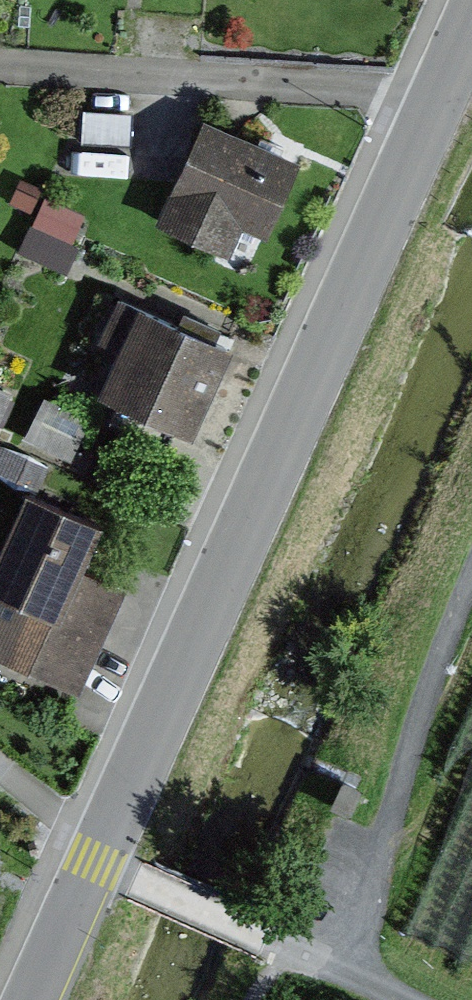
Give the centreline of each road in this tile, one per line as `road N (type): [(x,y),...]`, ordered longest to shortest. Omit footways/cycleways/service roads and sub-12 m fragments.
road 1 (tertiary): [(439,98),(94,861)]
road 2 (residential): [(0,66),(402,84),(439,98)]
road 3 (track): [(338,964),(439,656),(471,579)]
road 4 (residential): [(94,861),(279,946)]
road 5 (tertiary): [(94,861),(35,999)]
road 6 (track): [(279,946),(338,964),(403,999)]

